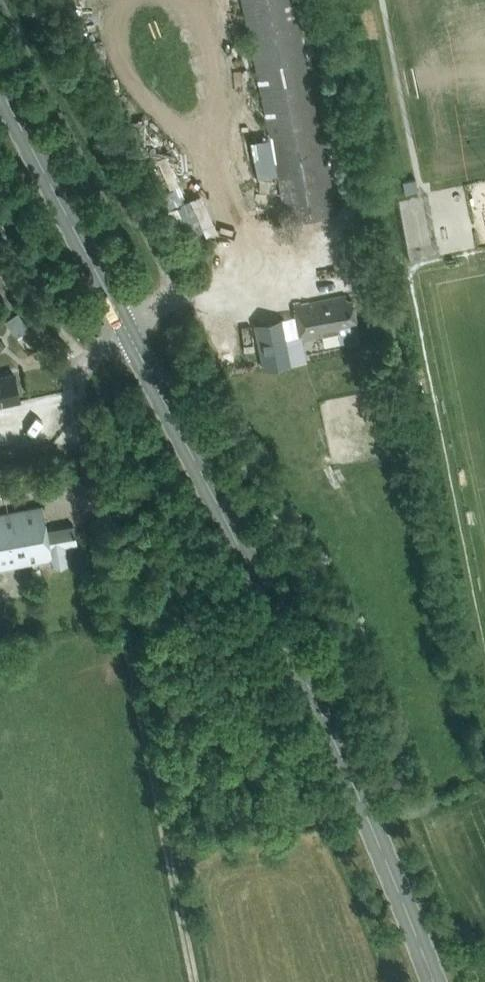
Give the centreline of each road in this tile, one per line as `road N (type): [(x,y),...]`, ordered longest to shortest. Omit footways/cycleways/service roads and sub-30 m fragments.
road 1 (primary): [(427,981),(354,798),(123,323)]
road 2 (track): [(113,547),(194,981)]
road 3 (track): [(171,296),(160,255),(26,0)]
road 4 (primary): [(123,323),(0,89)]
road 5 (residential): [(123,323),(84,361),(81,377),(113,547)]

